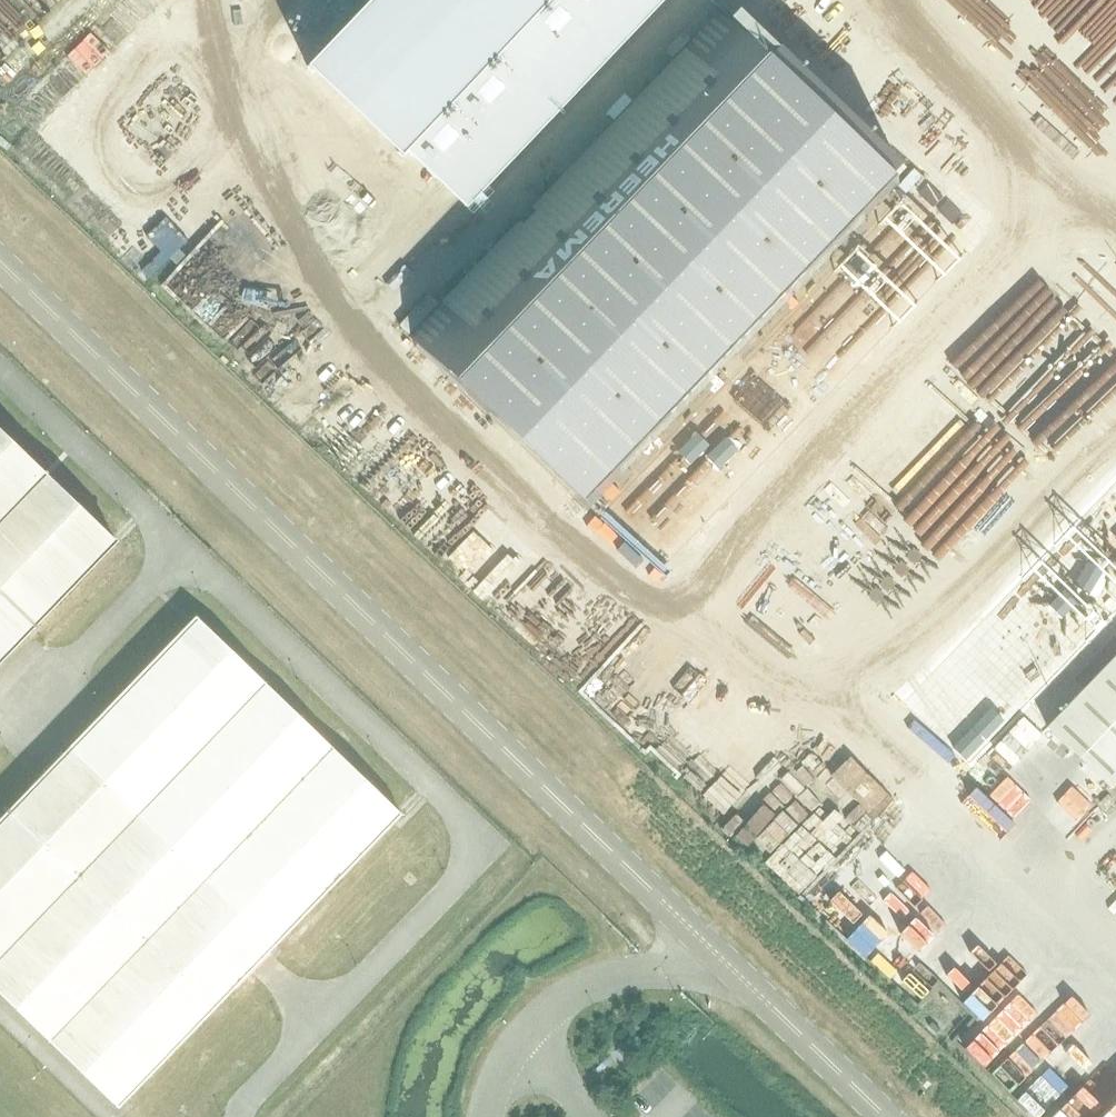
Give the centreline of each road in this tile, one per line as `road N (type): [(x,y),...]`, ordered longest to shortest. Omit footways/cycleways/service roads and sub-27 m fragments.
road 1 (unclassified): [(888,1116),(0,261)]

